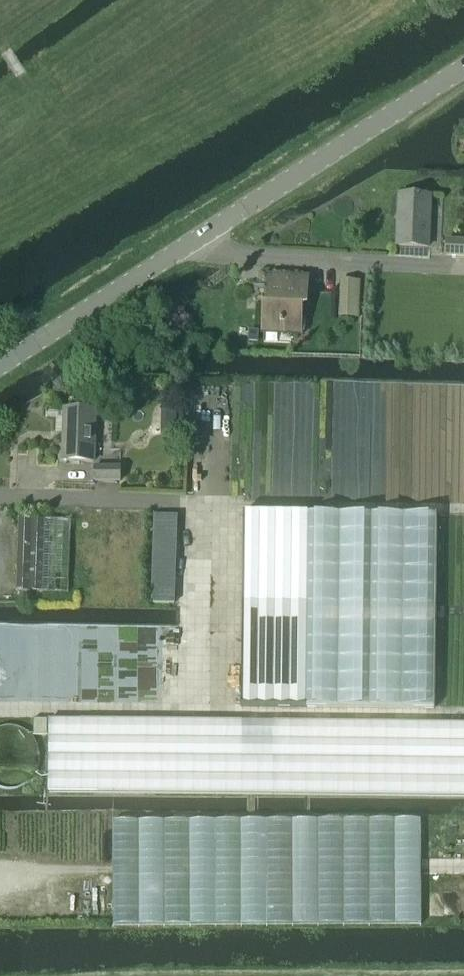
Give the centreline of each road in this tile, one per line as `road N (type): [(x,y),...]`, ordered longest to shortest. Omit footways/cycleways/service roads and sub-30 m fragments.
road 1 (tertiary): [(0,365),(463,70)]

